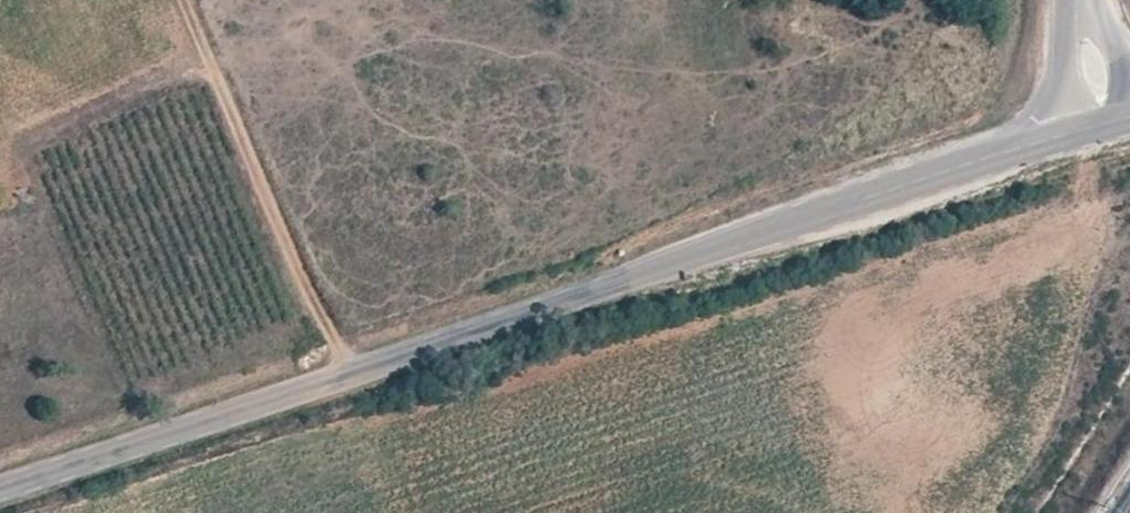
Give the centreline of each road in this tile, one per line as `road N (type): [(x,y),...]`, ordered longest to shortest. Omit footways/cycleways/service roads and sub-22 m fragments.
road 1 (tertiary): [(1107,120),(0,489)]
road 2 (track): [(184,0),(348,373)]
road 3 (tertiary): [(1107,120),(1082,0)]

